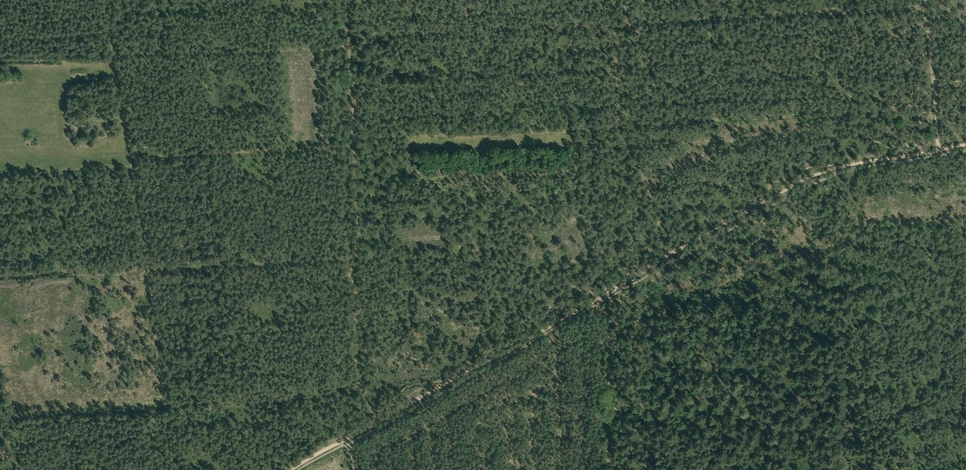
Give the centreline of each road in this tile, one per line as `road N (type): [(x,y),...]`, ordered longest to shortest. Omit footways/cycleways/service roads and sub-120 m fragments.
road 1 (track): [(347,438),(791,186),(845,165),(965,146)]

